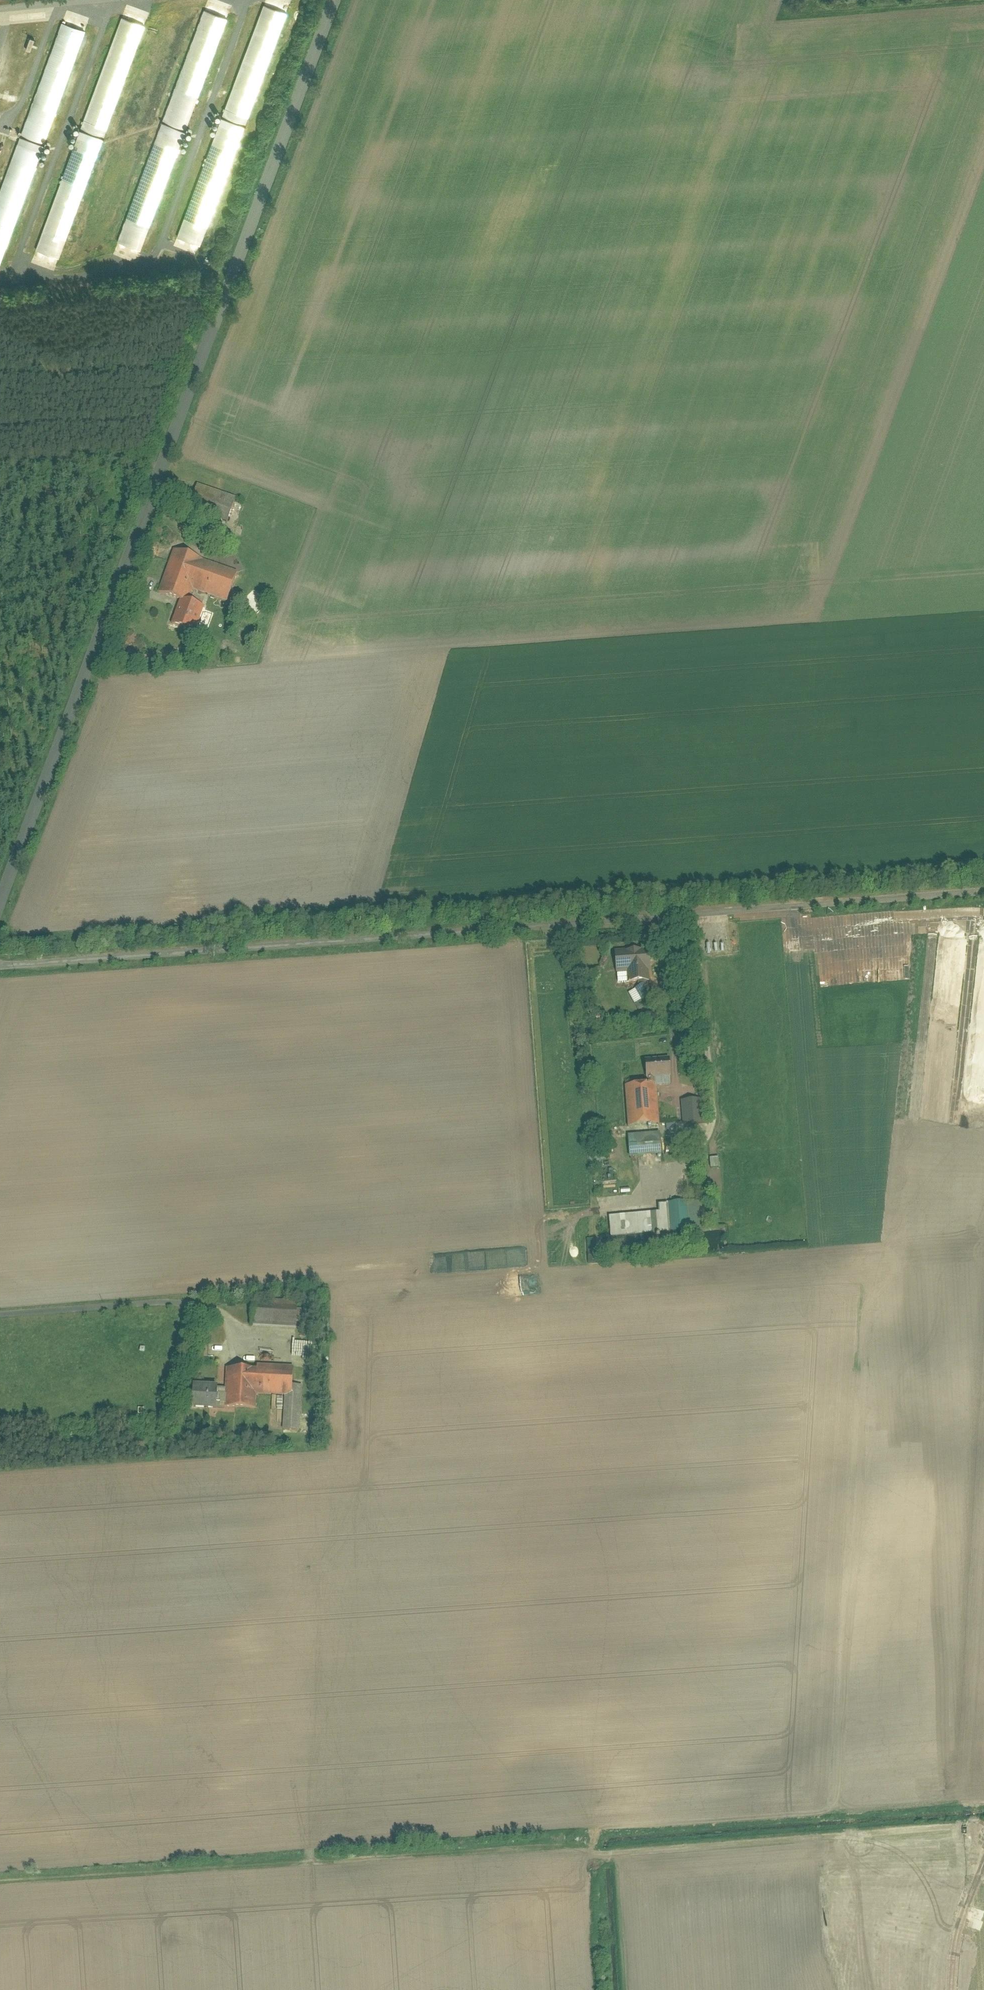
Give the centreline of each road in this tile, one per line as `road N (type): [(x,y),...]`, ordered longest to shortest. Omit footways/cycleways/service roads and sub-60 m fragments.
road 1 (track): [(0,1883),(573,1845),(613,1857),(983,1827)]
road 2 (residential): [(0,965),(983,893)]
road 3 (tertiary): [(335,0),(0,912)]

